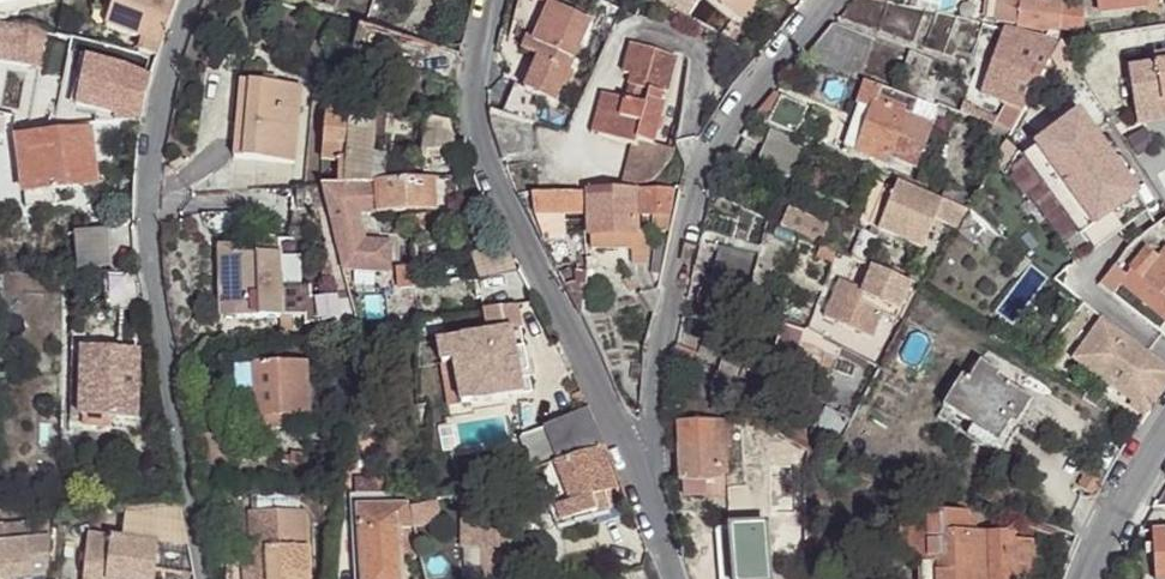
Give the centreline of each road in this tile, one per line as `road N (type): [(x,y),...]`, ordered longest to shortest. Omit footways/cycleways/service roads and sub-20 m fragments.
road 1 (residential): [(190,0),(168,56),(147,219),(163,355),(206,578)]
road 2 (residential): [(648,499),(648,419),(690,193),(724,132),(832,0)]
road 3 (residential): [(648,499),(479,147),(470,103),(489,0)]
road 4 (residential): [(1083,578),(1164,433)]

